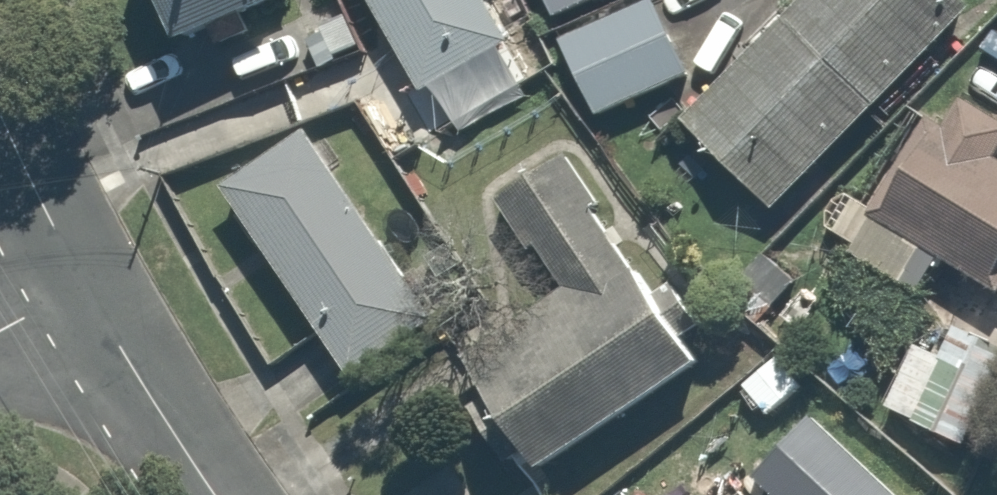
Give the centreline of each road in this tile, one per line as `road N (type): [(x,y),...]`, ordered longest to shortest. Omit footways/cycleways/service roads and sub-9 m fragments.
road 1 (residential): [(216,494),(83,286)]
road 2 (residential): [(83,286),(0,112)]

